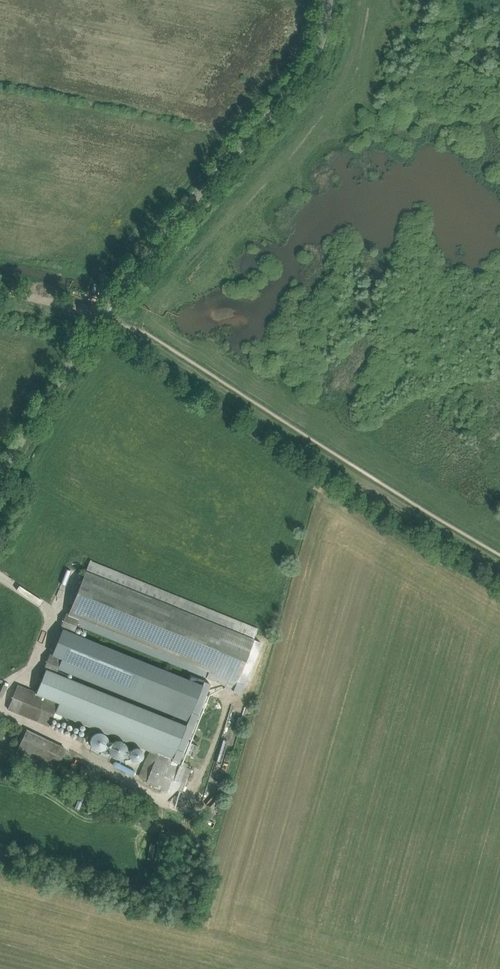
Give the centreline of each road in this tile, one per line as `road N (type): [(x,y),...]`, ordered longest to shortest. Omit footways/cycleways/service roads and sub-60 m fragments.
road 1 (unclassified): [(0,479),(102,314),(296,85),(326,27),(329,0)]
road 2 (track): [(499,560),(139,332)]
road 3 (track): [(139,332),(102,314),(0,292)]

